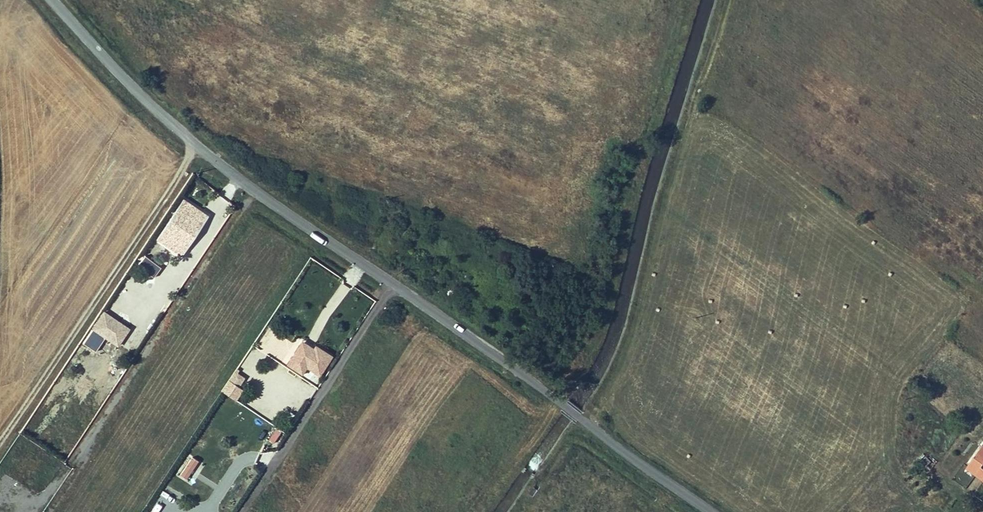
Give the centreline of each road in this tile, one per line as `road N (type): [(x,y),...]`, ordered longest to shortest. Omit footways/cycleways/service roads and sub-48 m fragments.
road 1 (unclassified): [(46,0),(144,101),(262,196),(709,511)]
road 2 (track): [(589,425),(625,355),(725,0)]
road 3 (track): [(0,443),(195,142)]

